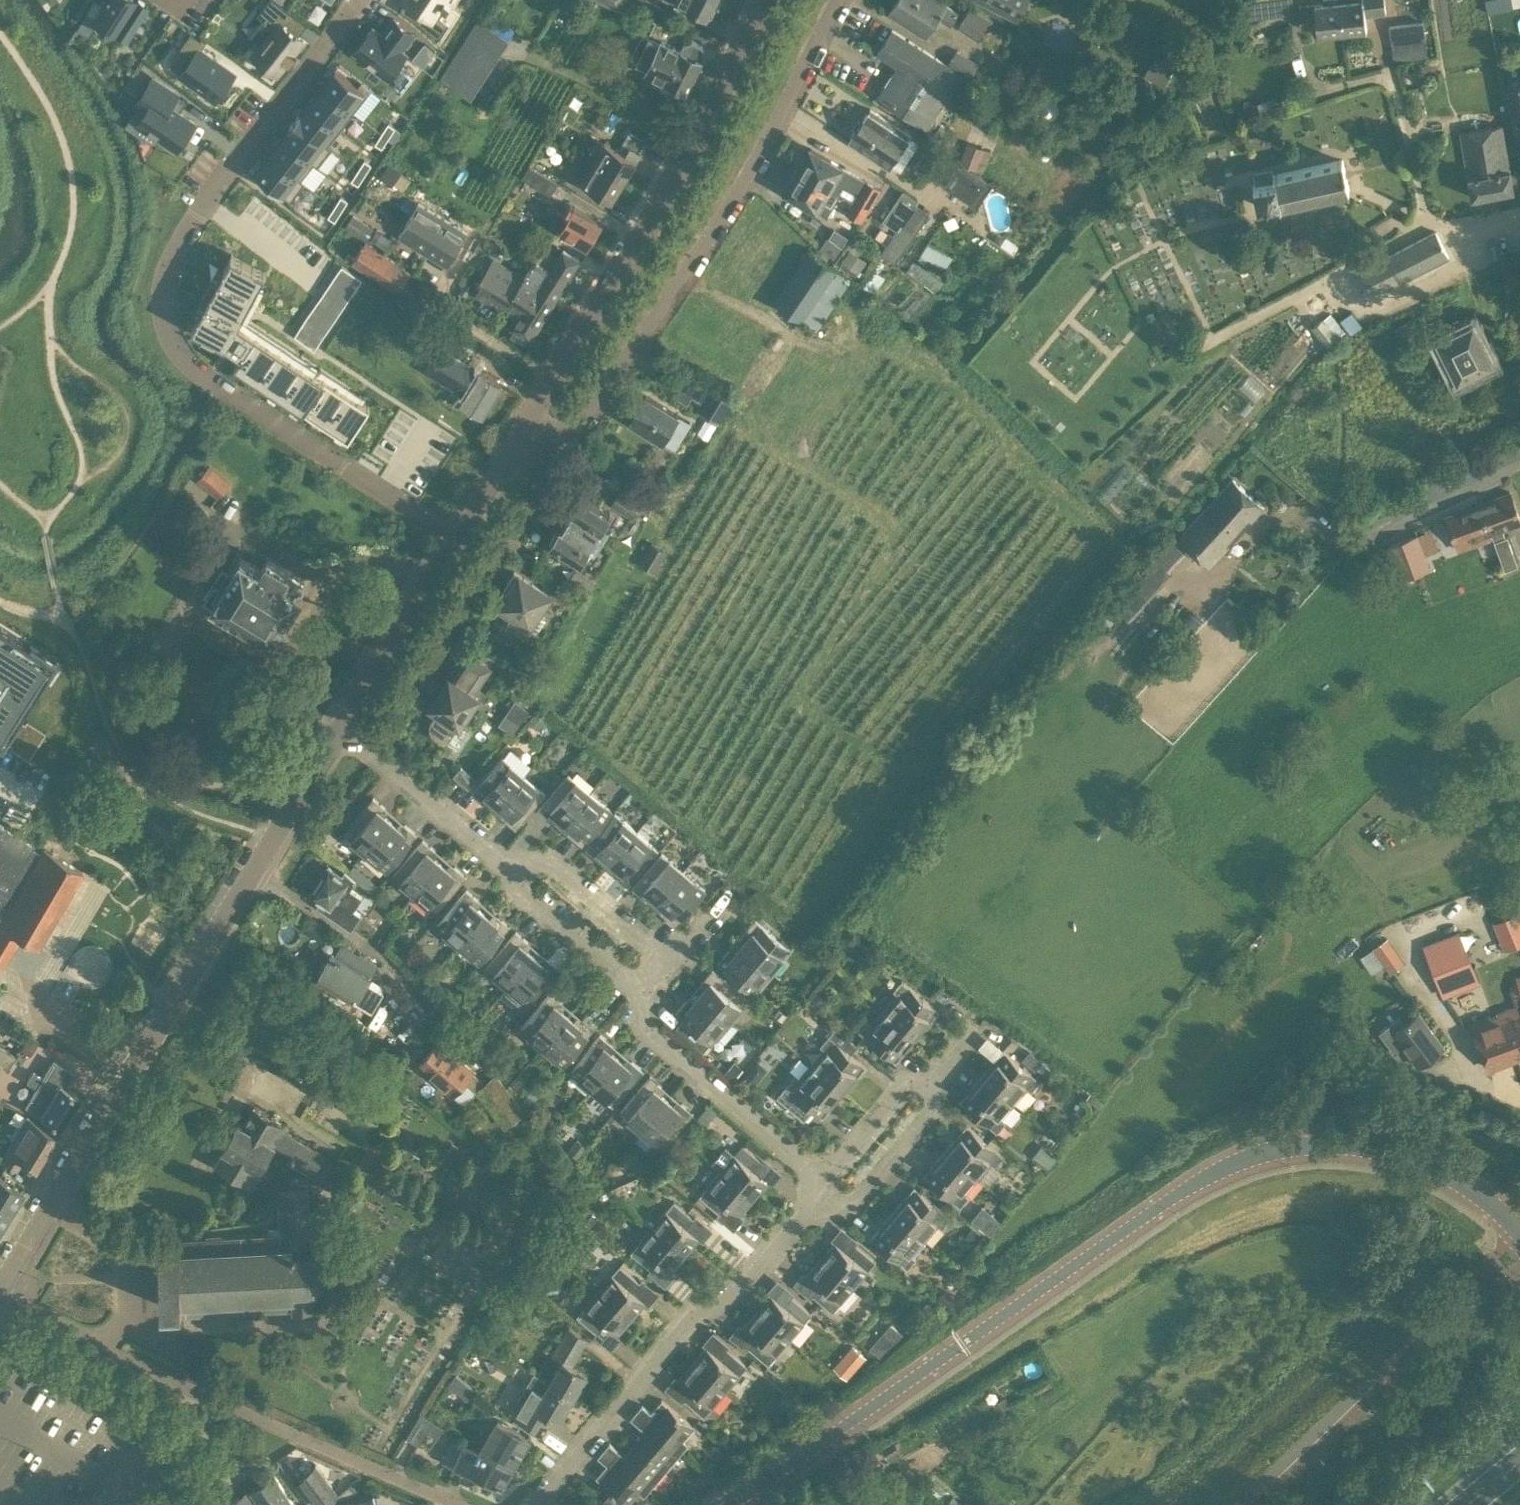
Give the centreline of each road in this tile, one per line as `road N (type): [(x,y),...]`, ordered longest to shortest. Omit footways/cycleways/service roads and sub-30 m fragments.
road 1 (residential): [(1519,1228),(1423,1162),(1334,1143),(1271,1151),(1211,1173),(726,1504)]
road 2 (residential): [(0,1290),(341,726)]
road 3 (residential): [(519,433),(542,434),(583,417),(602,397),(755,158),(838,0)]
road 4 (residential): [(224,179),(180,242),(162,287),(175,345),(224,391),(458,535)]
road 5 (residential): [(519,433),(632,249),(765,0)]
road 6 (residential): [(534,1504),(697,1316),(737,1289),(821,1192)]
road 7 (residential): [(821,1192),(798,1155),(648,1034),(643,998)]
road 8 (residential): [(78,1504),(131,1418),(0,1346)]
road 9 (residential): [(341,726),(458,535)]
road 10 (residential): [(224,179),(358,0)]
road 11 (residential): [(507,869),(341,726)]
road 12 (residential): [(672,965),(552,864),(507,869)]
road 13 (residential): [(643,998),(514,889),(507,869)]
road 14 (residential): [(821,1192),(836,1204),(851,1201),(934,1107),(929,1083)]
road 15 (residential): [(821,1192),(835,1165),(907,1086),(929,1083)]
road 16 (residential): [(119,1353),(0,1292)]

